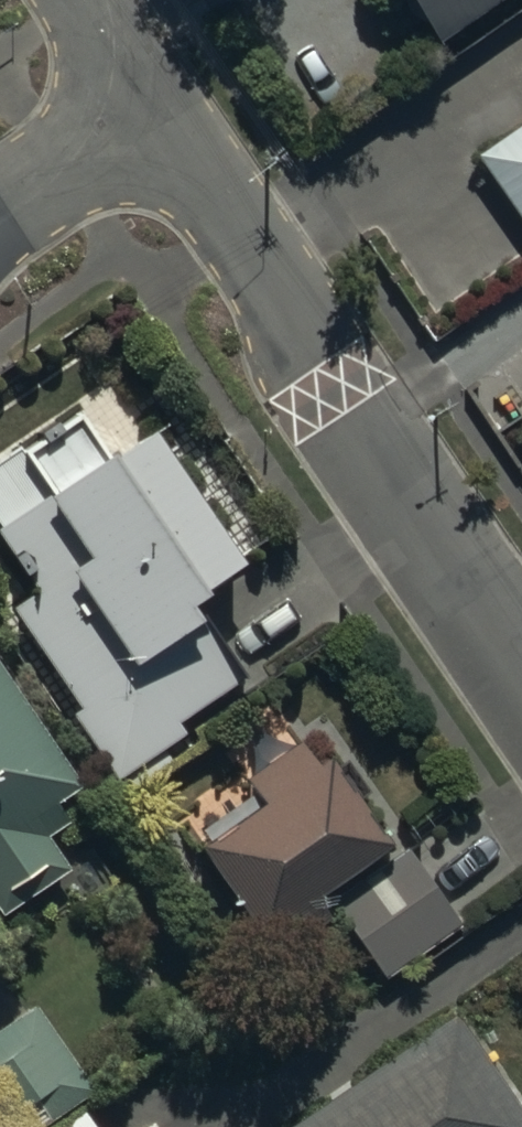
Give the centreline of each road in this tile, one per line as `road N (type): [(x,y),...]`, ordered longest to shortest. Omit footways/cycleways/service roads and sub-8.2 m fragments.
road 1 (tertiary): [(521,668),(142,103)]
road 2 (residential): [(0,200),(142,103)]
road 3 (tertiary): [(142,103),(72,0)]

